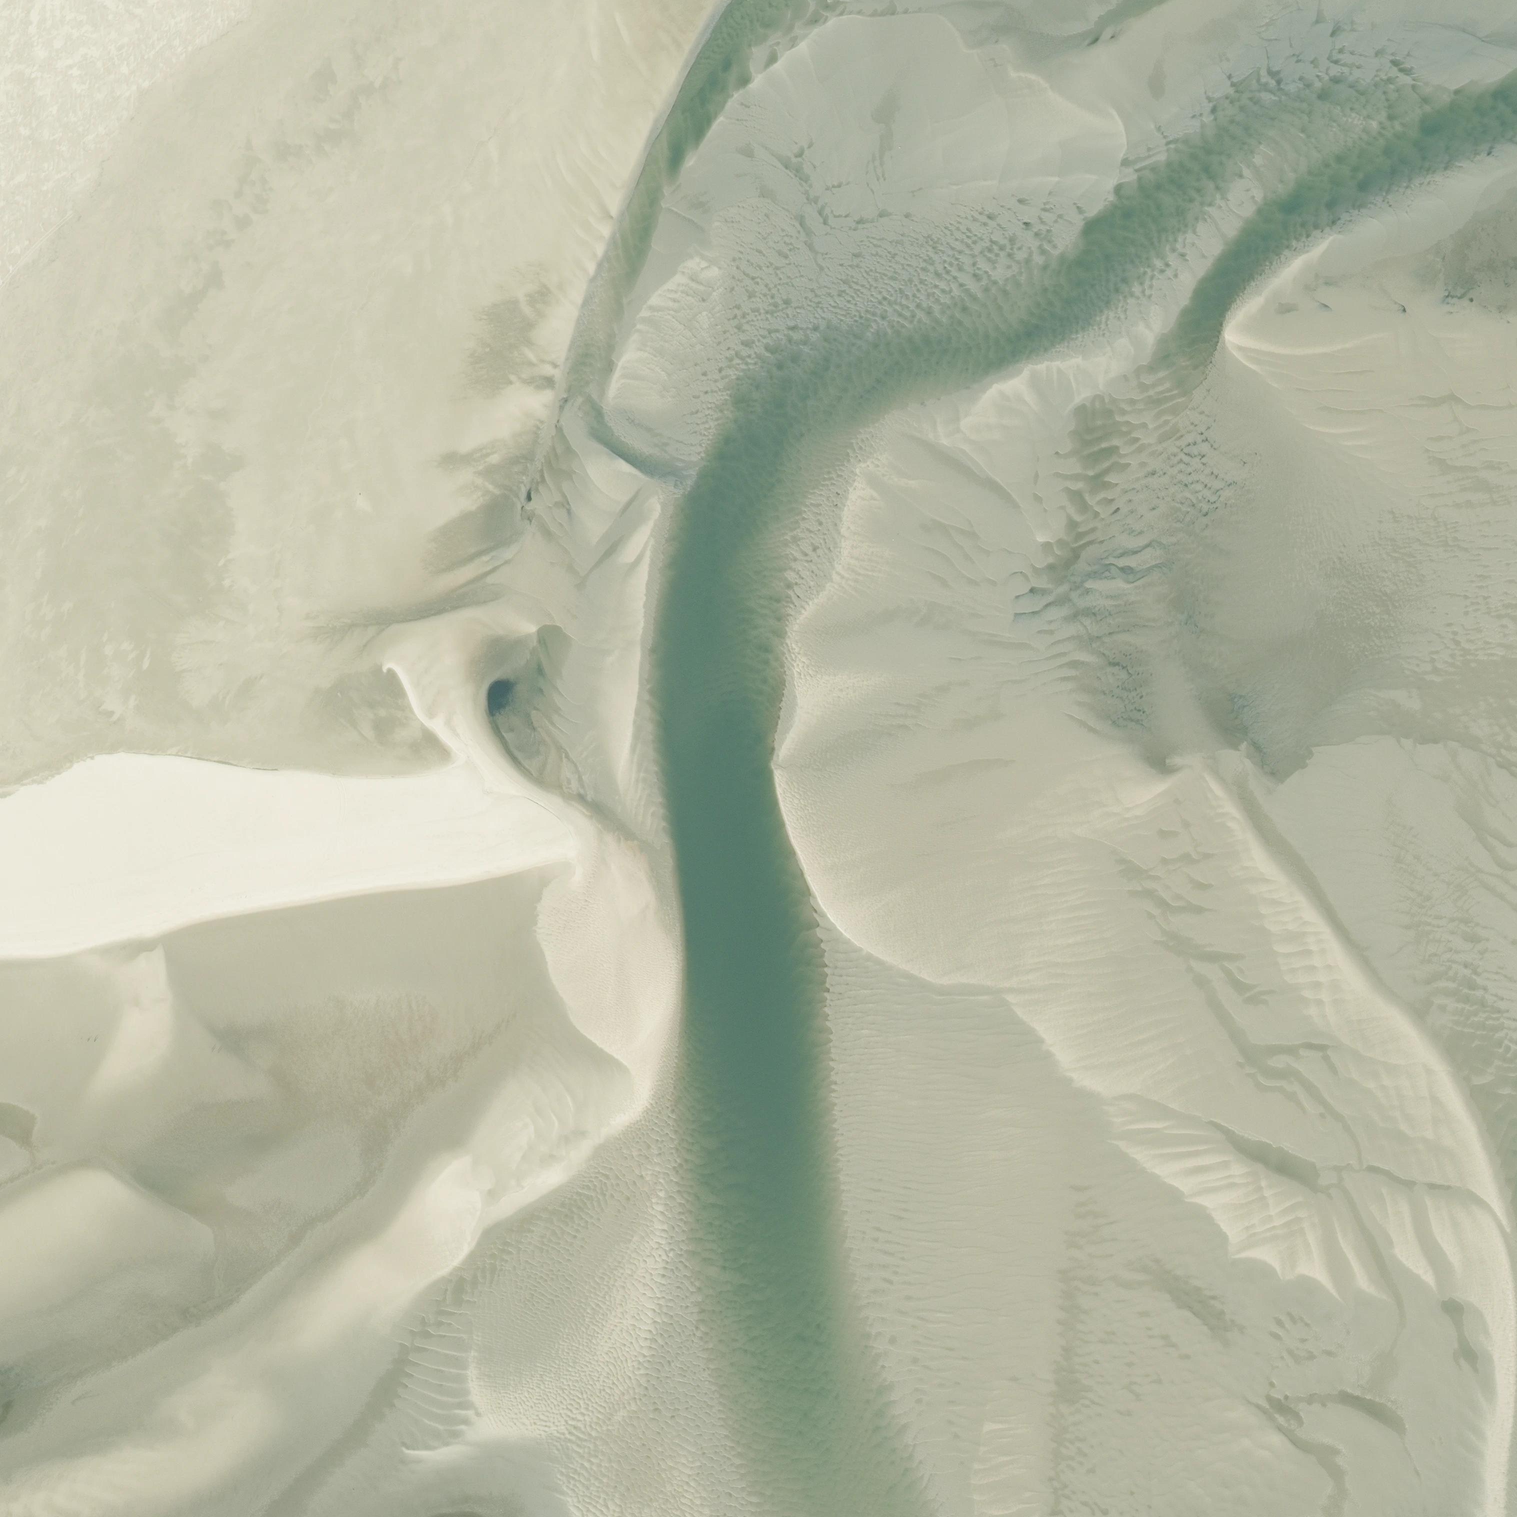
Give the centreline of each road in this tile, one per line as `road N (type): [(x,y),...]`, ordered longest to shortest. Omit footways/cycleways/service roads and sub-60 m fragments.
road 1 (track): [(189,917),(104,1012),(0,1021)]

